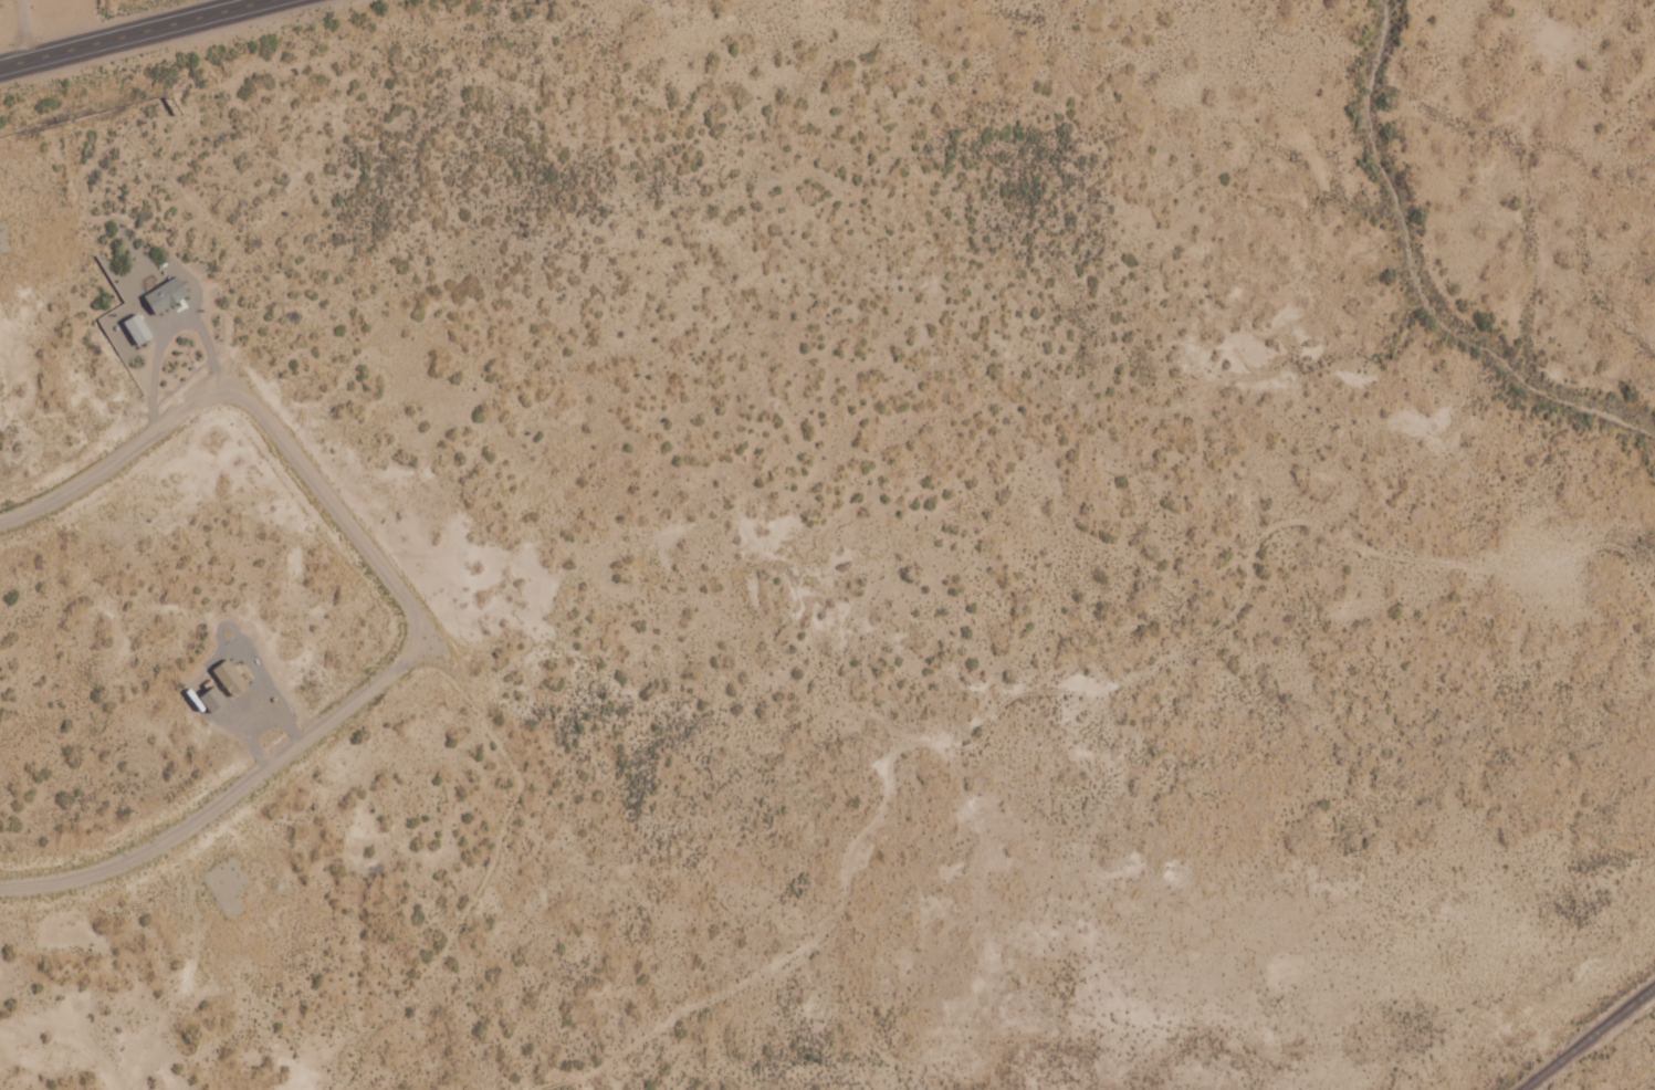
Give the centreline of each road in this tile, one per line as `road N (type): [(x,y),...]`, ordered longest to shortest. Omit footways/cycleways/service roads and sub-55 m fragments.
road 1 (primary): [(0,68),(269,0)]

